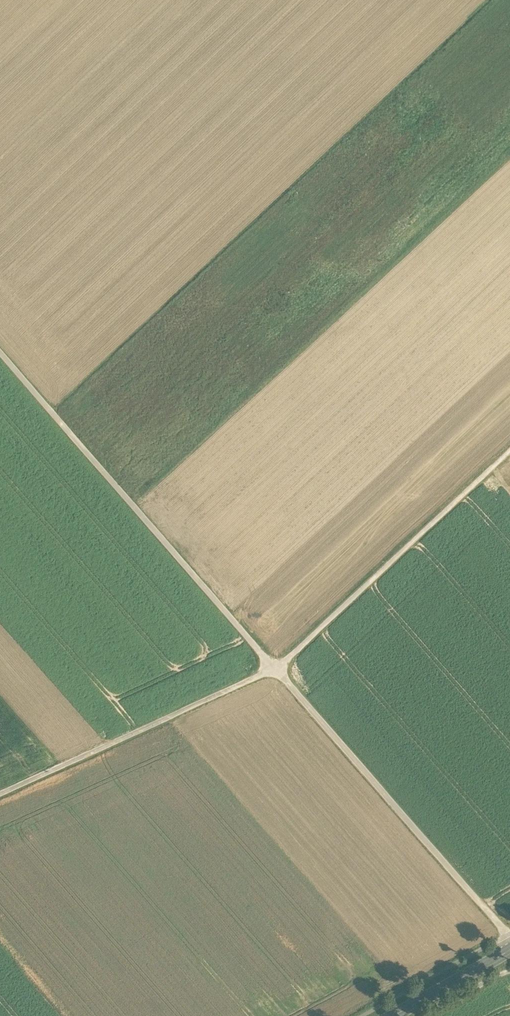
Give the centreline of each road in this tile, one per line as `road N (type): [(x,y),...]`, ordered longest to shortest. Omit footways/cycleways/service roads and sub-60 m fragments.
road 1 (track): [(0,353),(509,933)]
road 2 (track): [(0,792),(274,669),(509,448)]
road 3 (secondary): [(509,949),(391,1015)]

